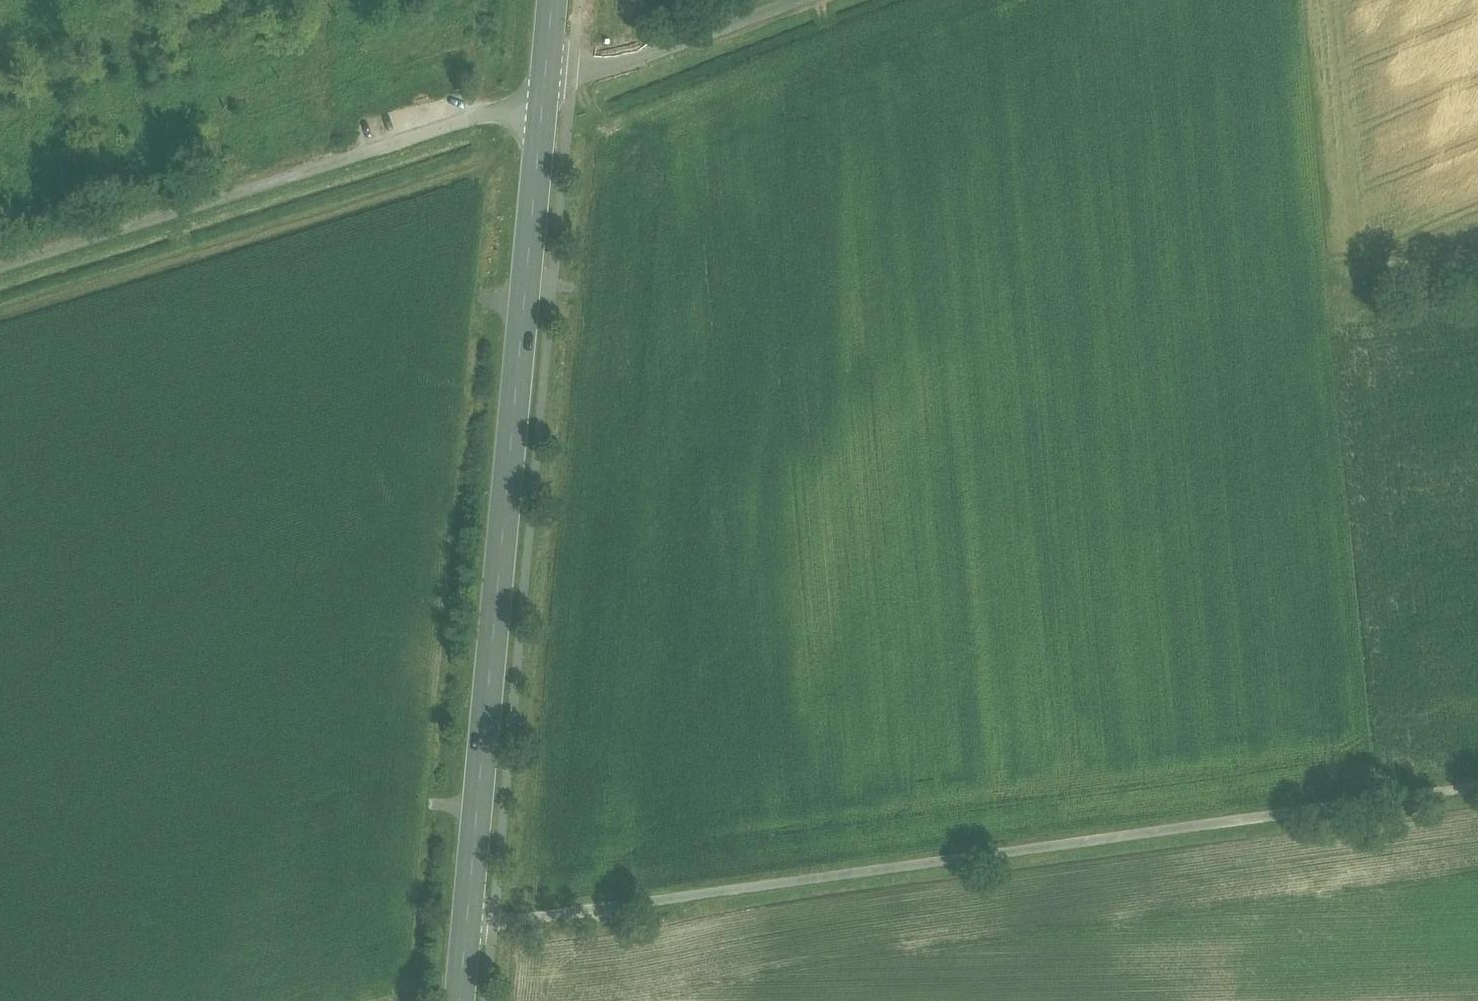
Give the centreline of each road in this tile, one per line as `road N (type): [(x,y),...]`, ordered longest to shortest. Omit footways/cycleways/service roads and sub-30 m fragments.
road 1 (unclassified): [(1477,790),(465,928)]
road 2 (primary): [(465,928),(544,96)]
road 3 (unclassified): [(0,265),(544,96)]
road 4 (unclassified): [(544,96),(785,0)]

